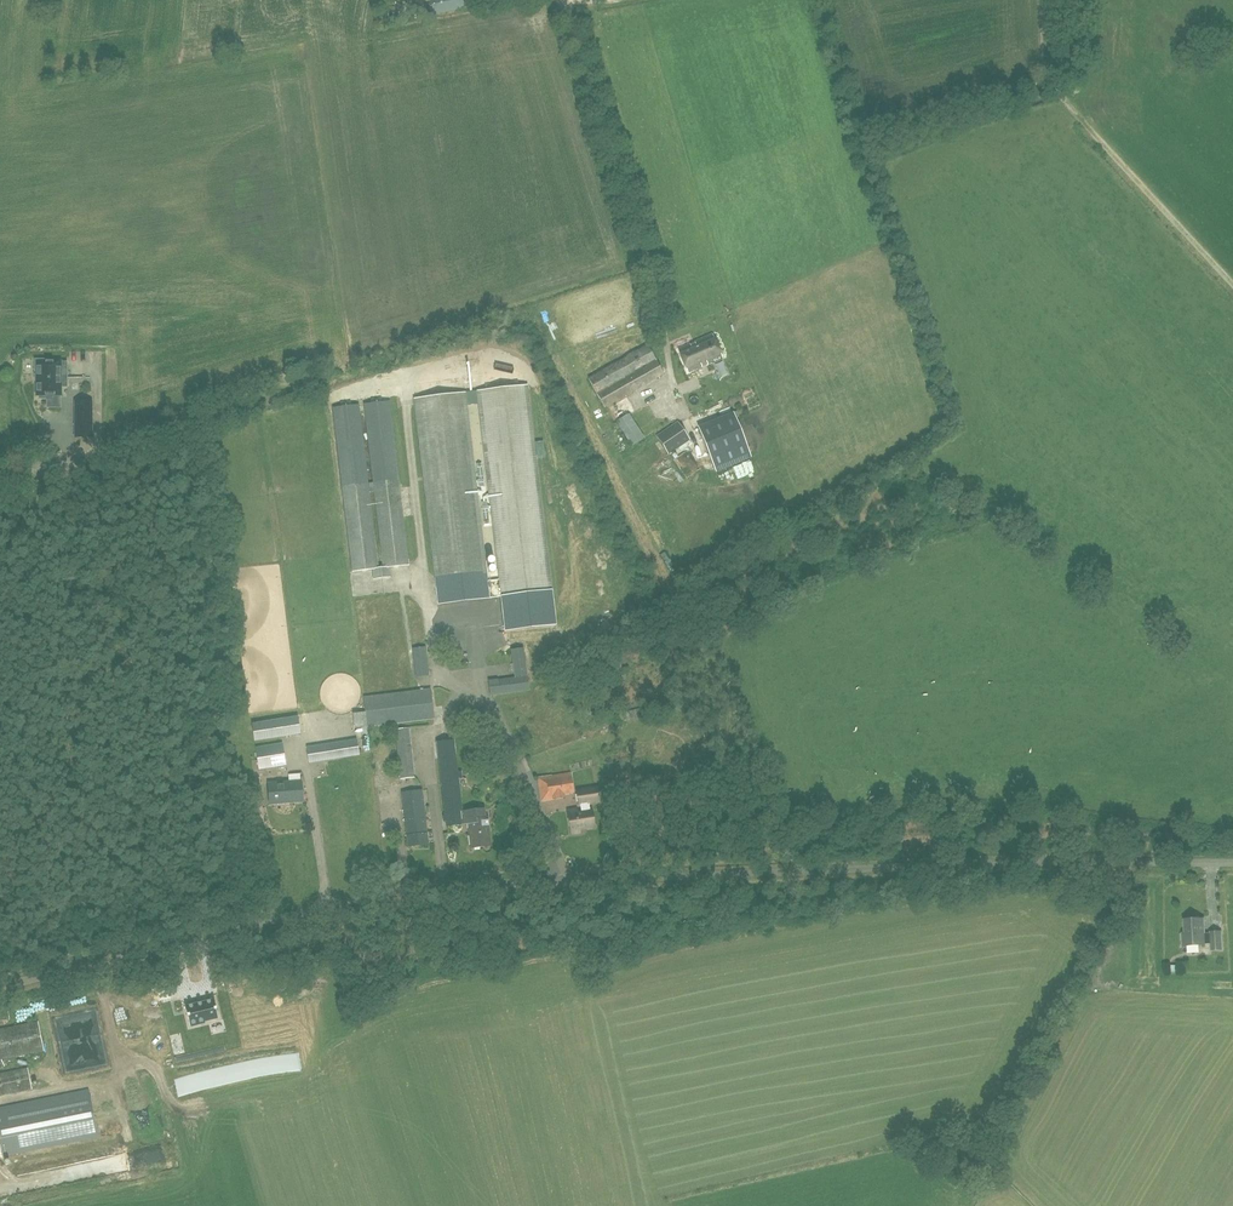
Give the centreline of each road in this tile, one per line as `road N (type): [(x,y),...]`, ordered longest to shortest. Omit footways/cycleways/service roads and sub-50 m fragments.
road 1 (unclassified): [(0,987),(432,886),(1066,860),(1232,862)]
road 2 (track): [(73,468),(116,440),(551,310)]
road 3 (track): [(1041,0),(1045,66),(1061,96),(1232,284)]

